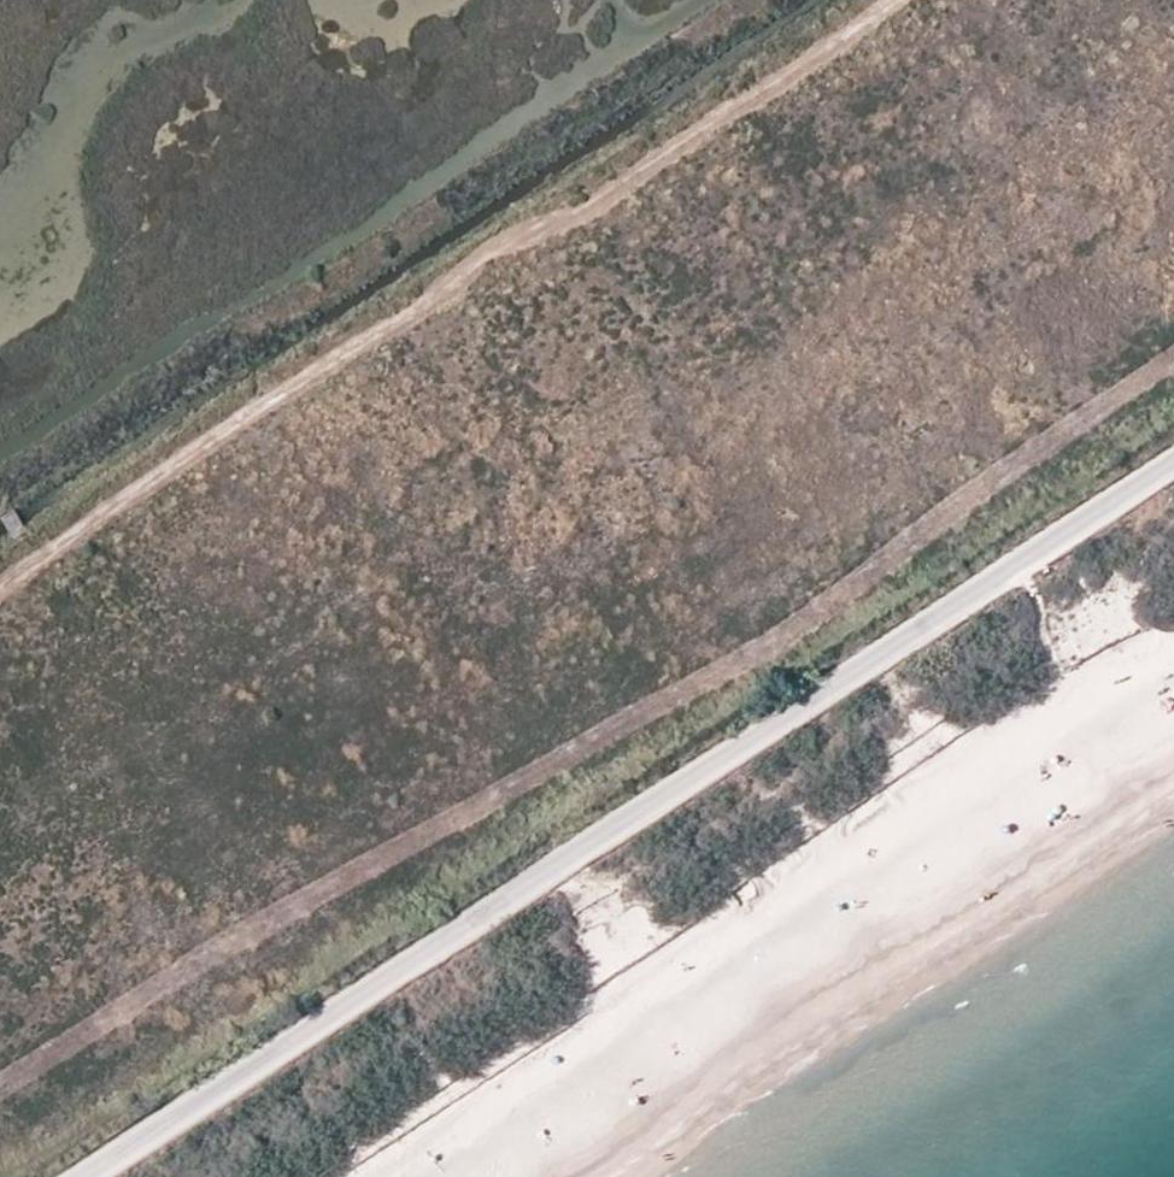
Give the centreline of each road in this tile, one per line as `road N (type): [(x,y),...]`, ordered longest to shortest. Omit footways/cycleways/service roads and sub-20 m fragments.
road 1 (unclassified): [(85,1176),(1173,462)]

